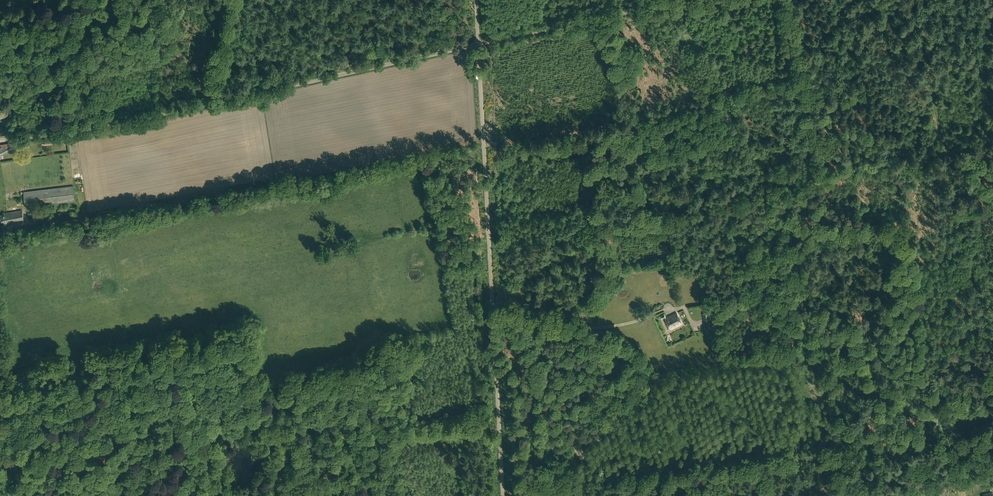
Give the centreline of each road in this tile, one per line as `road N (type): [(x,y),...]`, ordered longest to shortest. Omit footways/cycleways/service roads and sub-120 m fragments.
road 1 (unclassified): [(0,140),(175,112),(479,45)]
road 2 (unclassified): [(502,495),(479,45)]
road 3 (track): [(3,366),(256,323)]
road 4 (unclassified): [(479,45),(681,0)]

